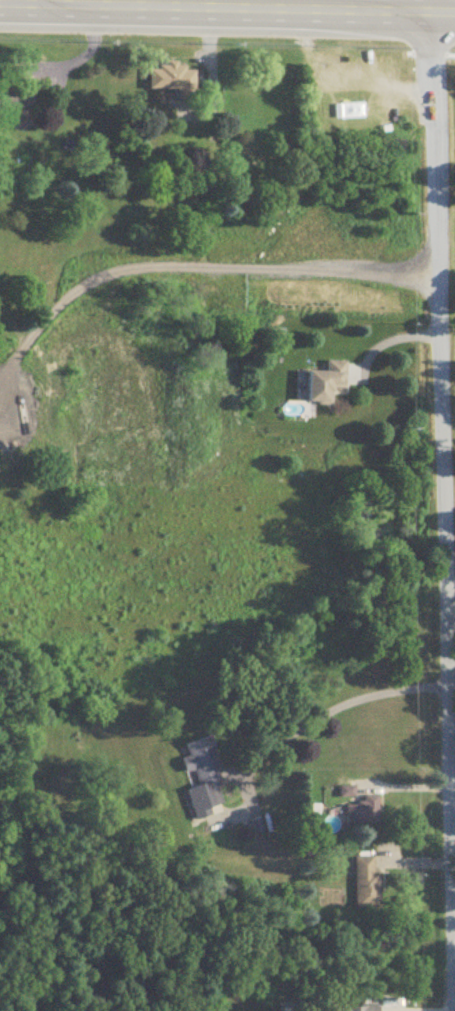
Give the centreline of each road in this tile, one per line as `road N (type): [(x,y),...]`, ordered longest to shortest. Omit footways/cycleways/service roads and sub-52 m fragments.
road 1 (residential): [(454,864),(436,16)]
road 2 (primary): [(454,16),(0,4)]

